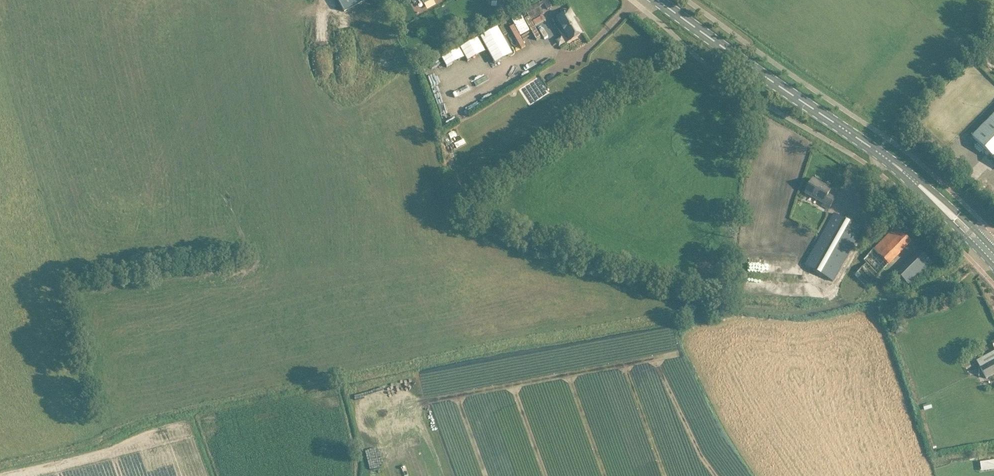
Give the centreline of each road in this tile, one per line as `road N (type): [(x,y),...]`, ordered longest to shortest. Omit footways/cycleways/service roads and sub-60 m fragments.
road 1 (secondary): [(989,253),(894,165),(657,0)]

